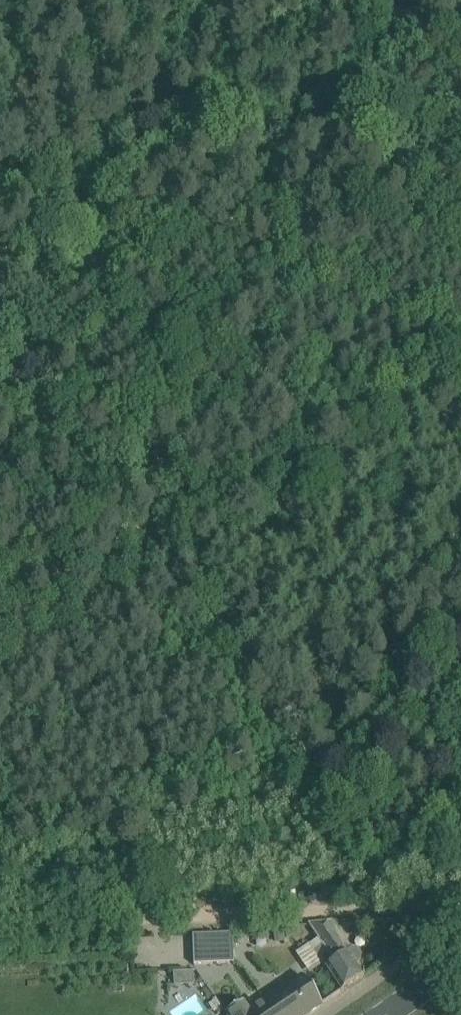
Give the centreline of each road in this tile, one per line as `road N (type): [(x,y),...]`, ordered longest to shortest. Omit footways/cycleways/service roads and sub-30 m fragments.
road 1 (track): [(460,901),(0,920)]

